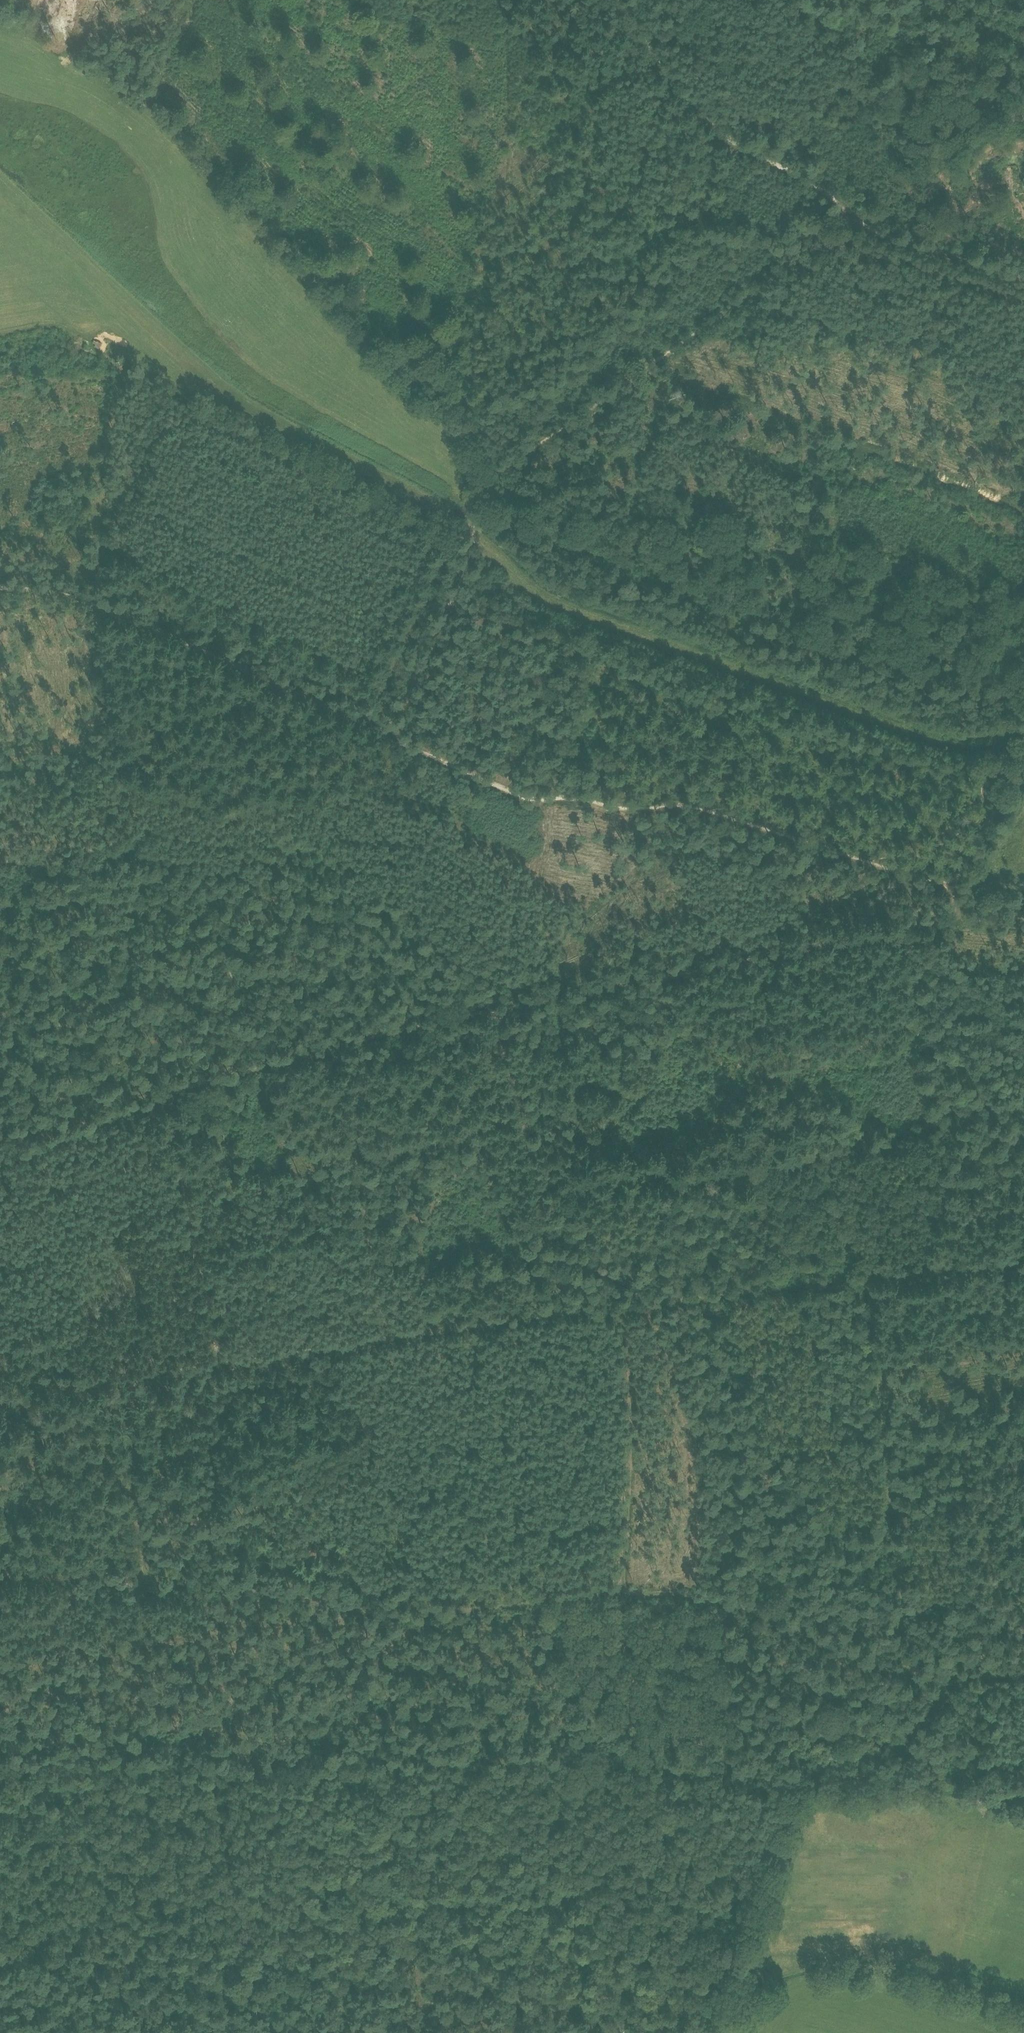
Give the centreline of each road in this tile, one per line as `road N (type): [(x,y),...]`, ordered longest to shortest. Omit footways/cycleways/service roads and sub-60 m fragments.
road 1 (track): [(886,866),(718,808),(647,810),(577,793),(520,793),(393,738)]
road 2 (track): [(95,604),(393,738)]

